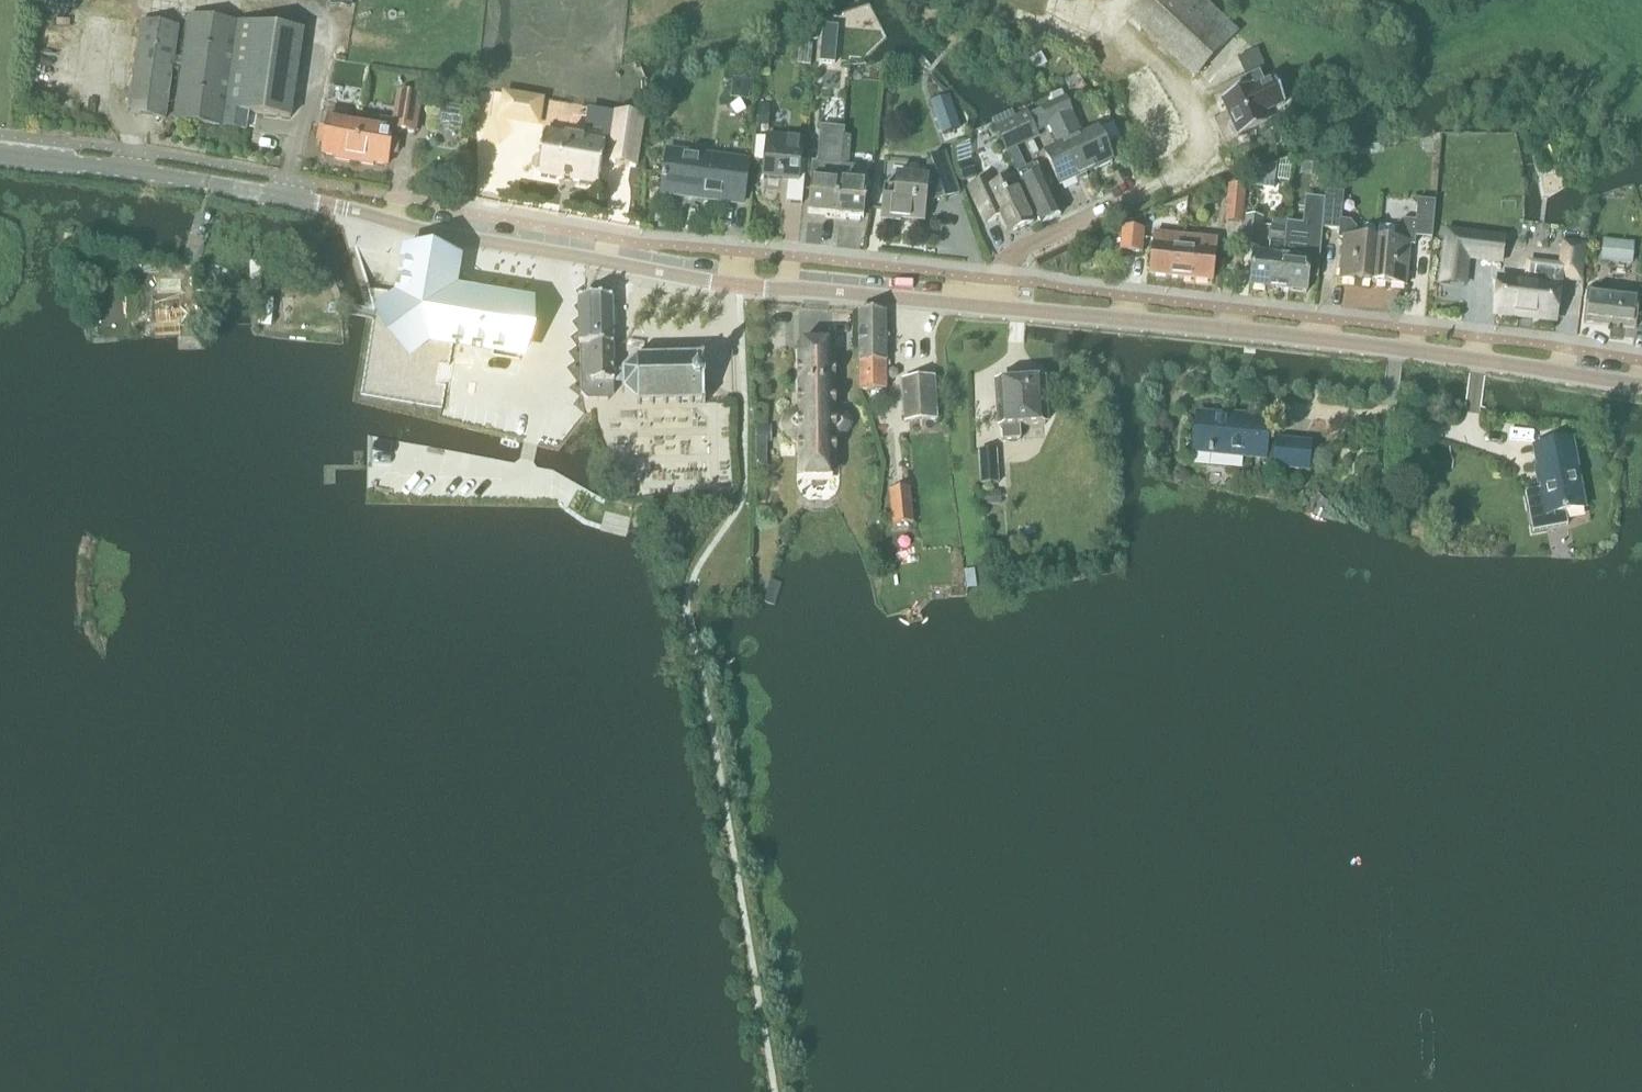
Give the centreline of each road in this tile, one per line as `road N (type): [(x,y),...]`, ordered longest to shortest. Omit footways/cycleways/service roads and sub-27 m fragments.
road 1 (tertiary): [(1641,386),(1125,319),(740,286),(288,196),(0,154)]

